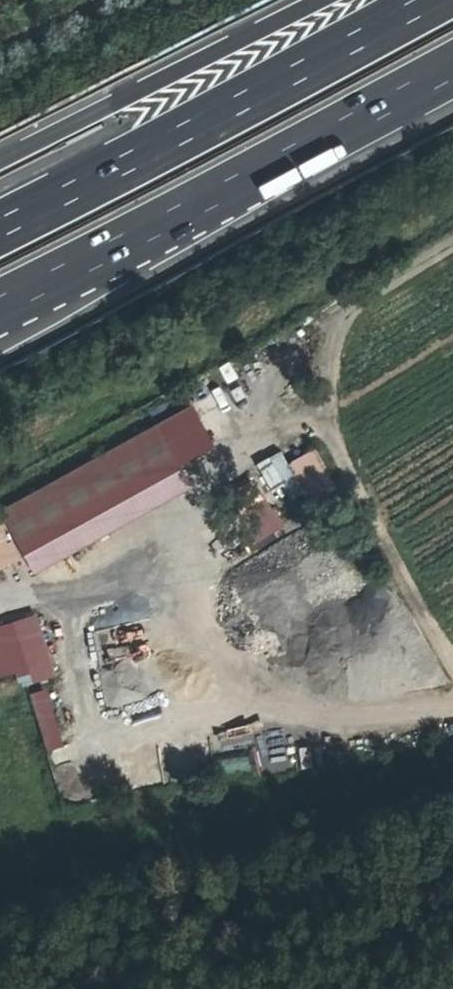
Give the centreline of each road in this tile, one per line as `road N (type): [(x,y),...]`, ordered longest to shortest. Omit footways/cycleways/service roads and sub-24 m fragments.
road 1 (motorway): [(0,307),(452,67)]
road 2 (motorway): [(435,0),(0,227)]
road 3 (motorway): [(320,0),(0,160)]

